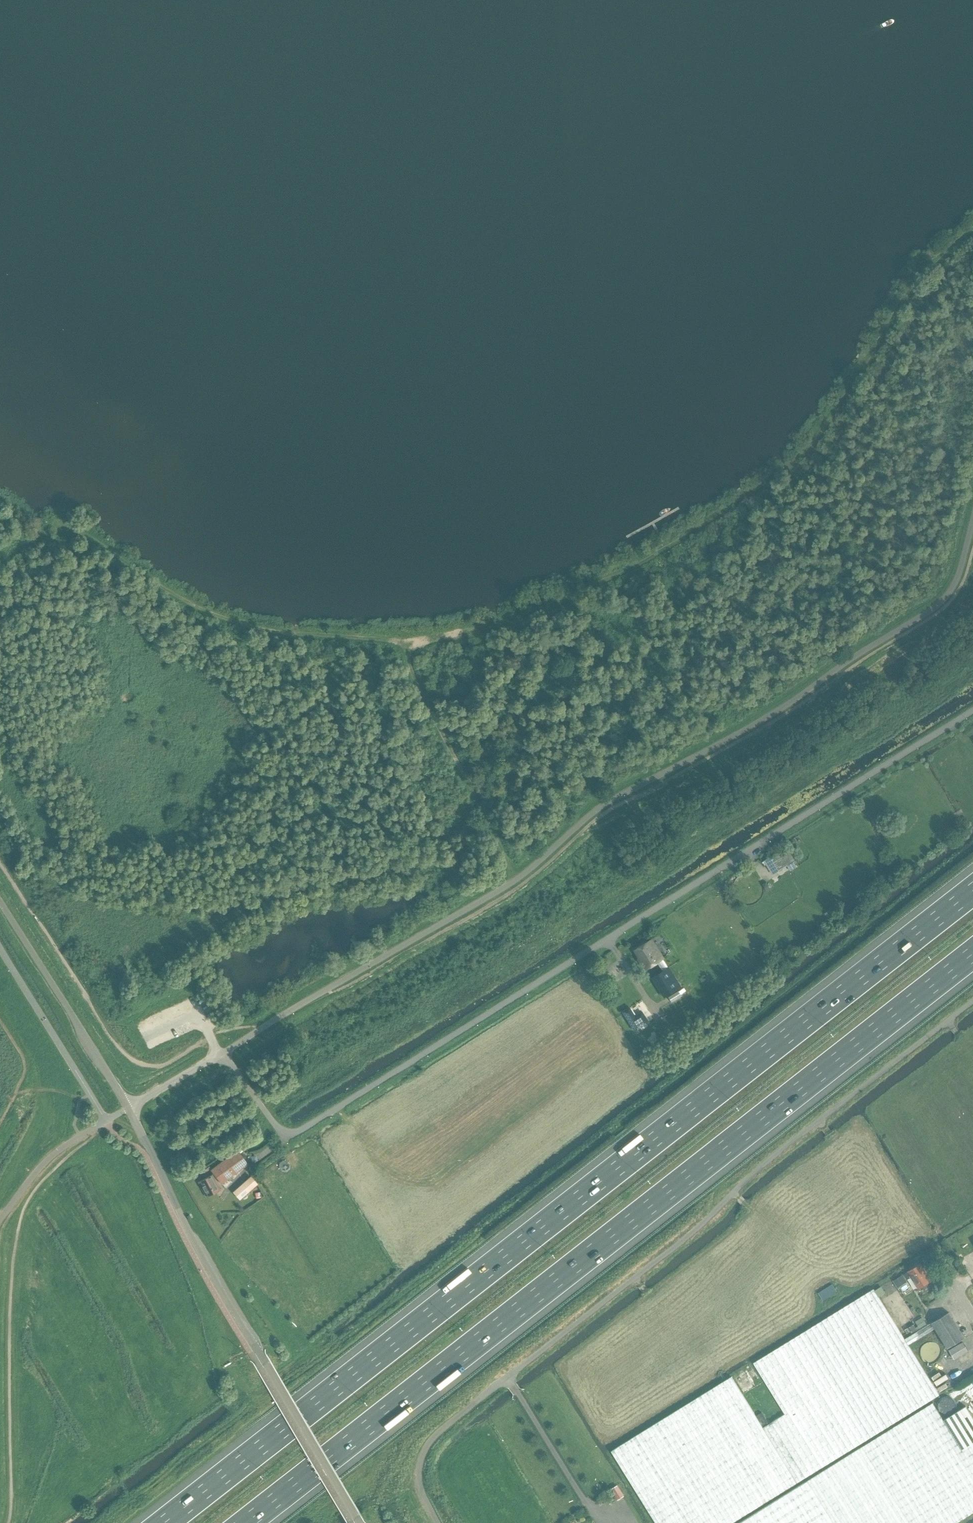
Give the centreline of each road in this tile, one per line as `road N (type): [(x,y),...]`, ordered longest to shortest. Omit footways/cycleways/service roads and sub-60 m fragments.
road 1 (motorway): [(972,891),(164,1522)]
road 2 (motorway): [(246,1522),(972,954)]
road 3 (residential): [(285,1138),(972,710)]
road 4 (unclassified): [(437,1522),(418,1478),(436,1434),(972,1001)]
road 5 (unclassified): [(359,1522),(189,1232),(128,1108)]
road 6 (unclassified): [(128,1108),(0,902)]

